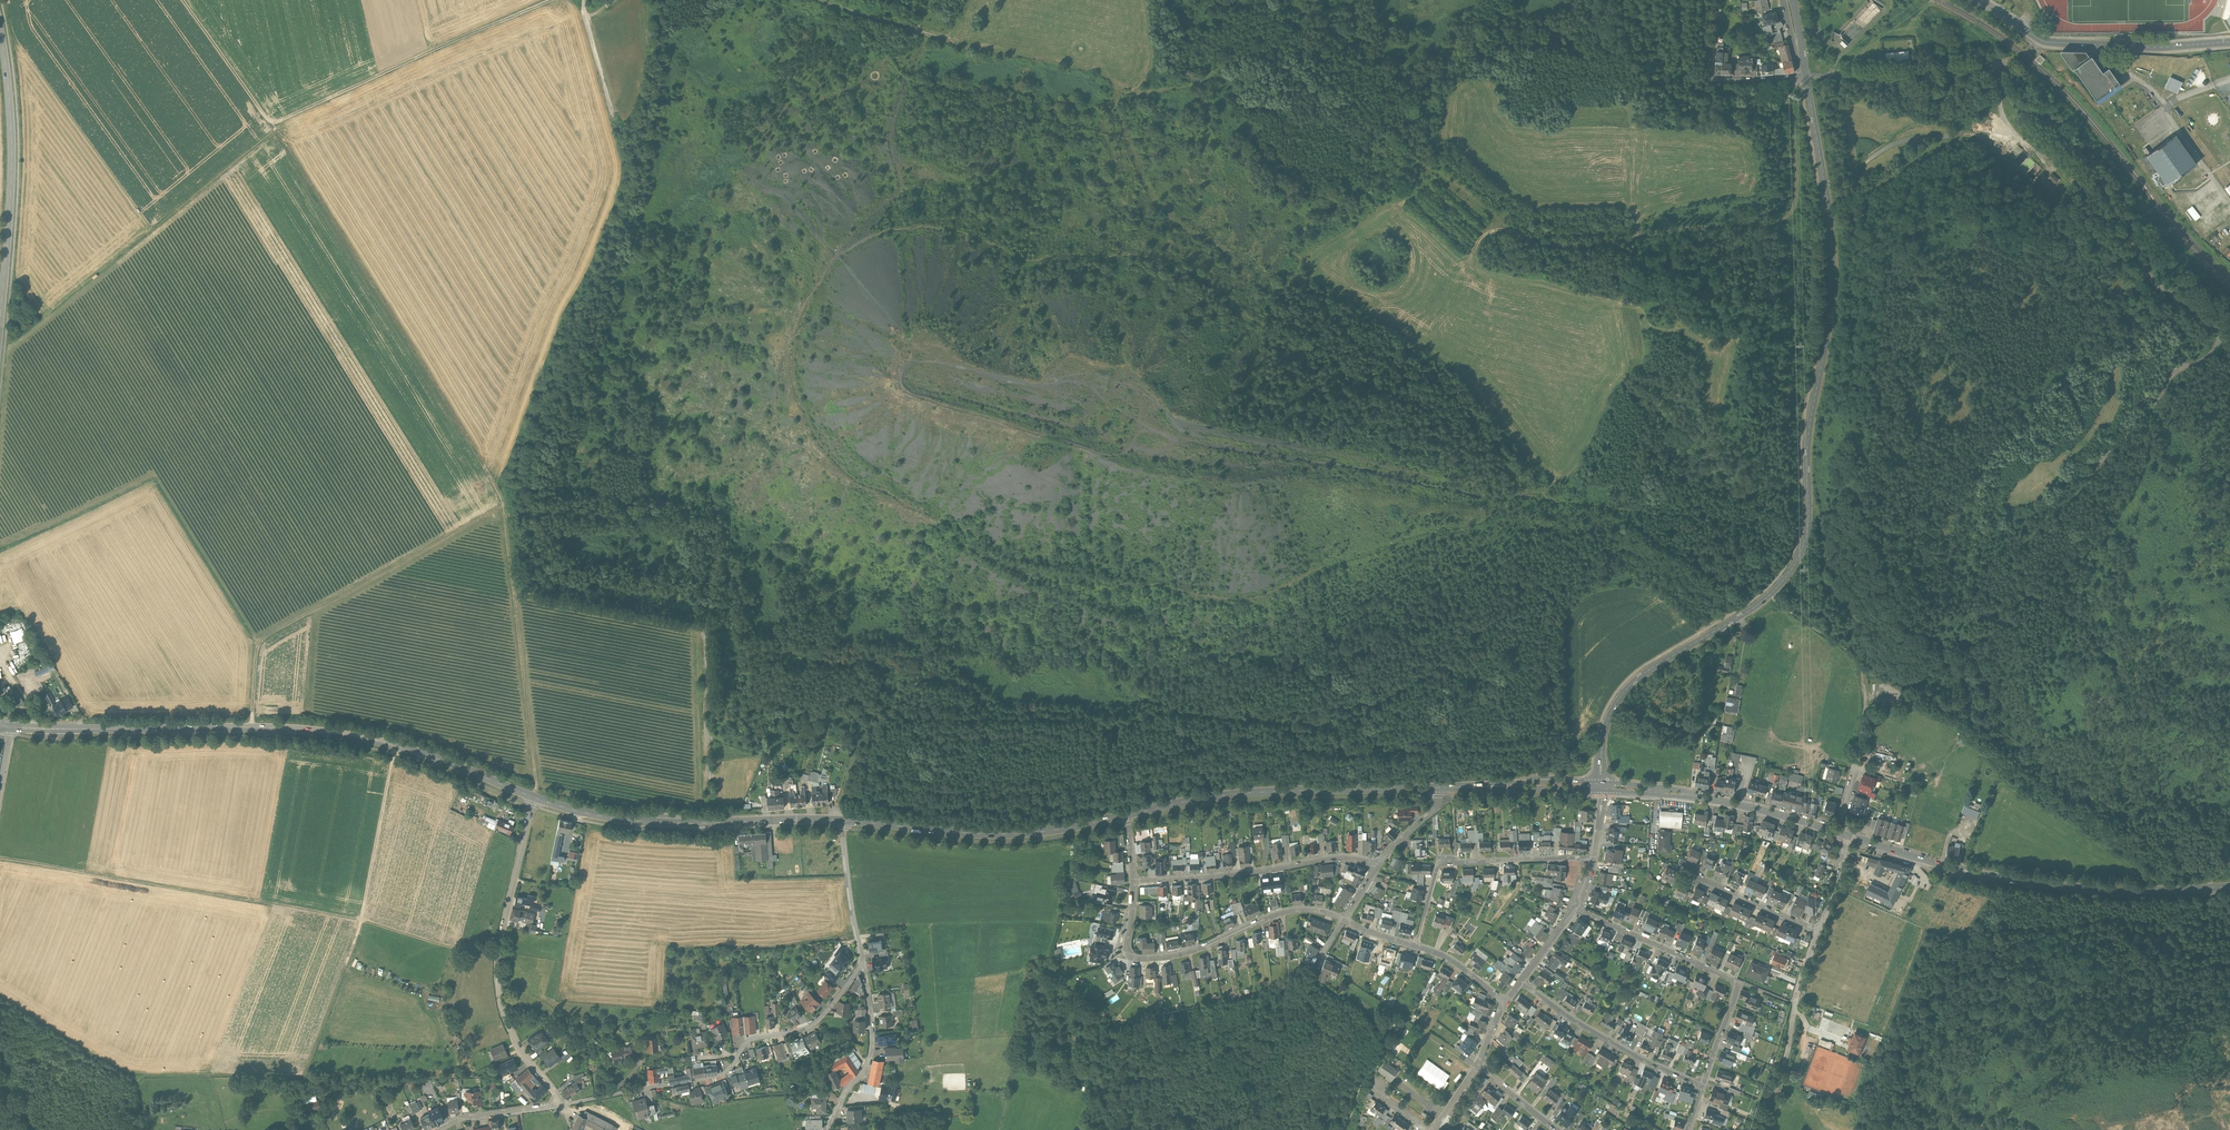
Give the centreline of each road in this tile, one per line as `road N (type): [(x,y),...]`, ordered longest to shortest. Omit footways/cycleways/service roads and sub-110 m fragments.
road 1 (track): [(825,0),(954,44),(1081,67),(1152,91),(1188,87),(1232,57),(1299,54),(1365,105),(1430,176),(1507,230),(1563,248),(1773,225),(1787,216),(1796,188),(1787,99),(1799,78)]
road 2 (tertiary): [(1601,786),(1608,720),(1629,686),(1769,595),(1806,537),(1808,442),(1832,275),(1805,77)]
road 3 (track): [(535,797),(505,515),(495,484),(273,126)]
road 4 (secondary): [(535,797),(395,746),(324,733),(11,728)]
road 5 (track): [(0,548),(153,477),(384,302)]
road 6 (track): [(1526,491),(1549,486),(1576,452),(1610,386),(1618,328),(1598,310),(1466,278),(1462,269),(1477,243),(1507,230)]
road 7 (secondary): [(2229,888),(2049,886),(1850,835)]
road 8 (track): [(513,589),(607,601),(699,626),(710,797)]
road 9 (track): [(276,130),(128,256),(0,351)]
road 10 (residential): [(862,963),(812,1023),(746,1040),(723,1071),(561,1104)]
road 11 (unclassified): [(535,797),(502,926),(499,977),(512,1029),(561,1104)]
road 12 (secondary): [(1442,787),(1248,793),(1127,814)]
road 13 (tertiary): [(0,336),(12,179),(0,21)]
road 14 (secondary): [(844,820),(661,823),(535,797)]
road 15 (track): [(544,0),(273,126)]
road 16 (residential): [(1344,919),(1288,911),(1185,952),(1138,958),(1127,945),(1134,881)]
road 17 (secondary): [(1127,814),(993,834),(844,820)]
road 18 (track): [(503,506),(257,644)]
road 19 (track): [(251,728),(257,644),(153,477)]
road 20 (tertiary): [(1979,0),(2045,42),(2229,42)]
road 21 (residential): [(1134,881),(1339,857),(1377,867)]
road 22 (residential): [(1595,857),(1440,864),(1415,946)]
road 23 (secondary): [(1837,831),(1722,801),(1601,786)]
road 24 (residential): [(1521,982),(1634,1055),(1702,1085)]
road 25 (residential): [(1818,931),(1763,1129)]
road 26 (unclassified): [(1805,77),(1908,76),(2007,60)]
road 27 (unclassified): [(830,1129),(872,1052),(862,963)]
road 28 (residential): [(1735,982),(1575,908)]
road 29 (secondary): [(1601,786),(1442,787)]
road 30 (track): [(1769,566),(1745,585),(1723,585),(1634,536)]
road 31 (track): [(273,126),(185,0)]
road 32 (unclassified): [(862,963),(844,820)]
road 33 (residential): [(1818,931),(1693,875)]
road 34 (track): [(583,0),(617,124)]
road 35 (residential): [(561,1104),(464,1117),(437,1129)]

